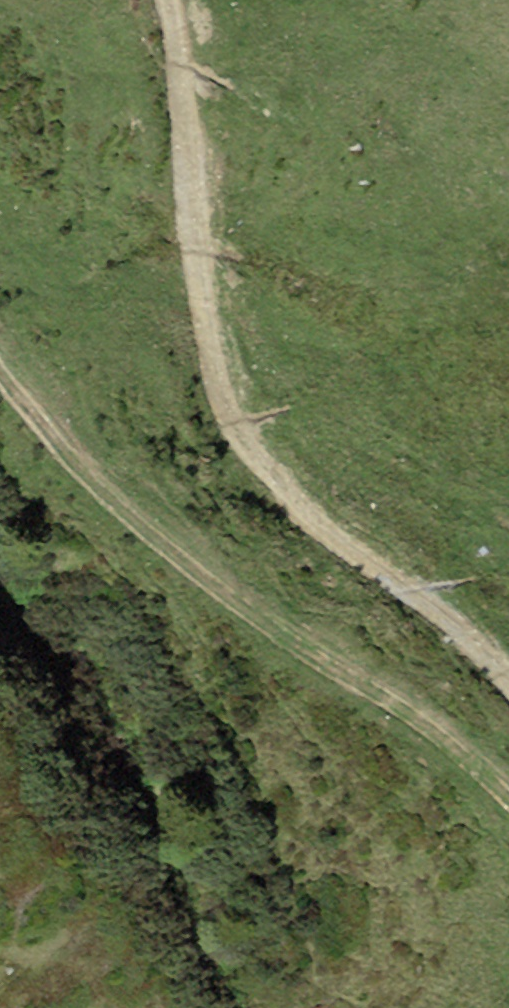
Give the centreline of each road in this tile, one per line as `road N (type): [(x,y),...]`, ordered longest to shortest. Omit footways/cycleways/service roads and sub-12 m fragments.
road 1 (track): [(169,0),(219,382),(252,455),(297,508),(508,674)]
road 2 (track): [(508,798),(441,738),(142,533),(0,373)]

